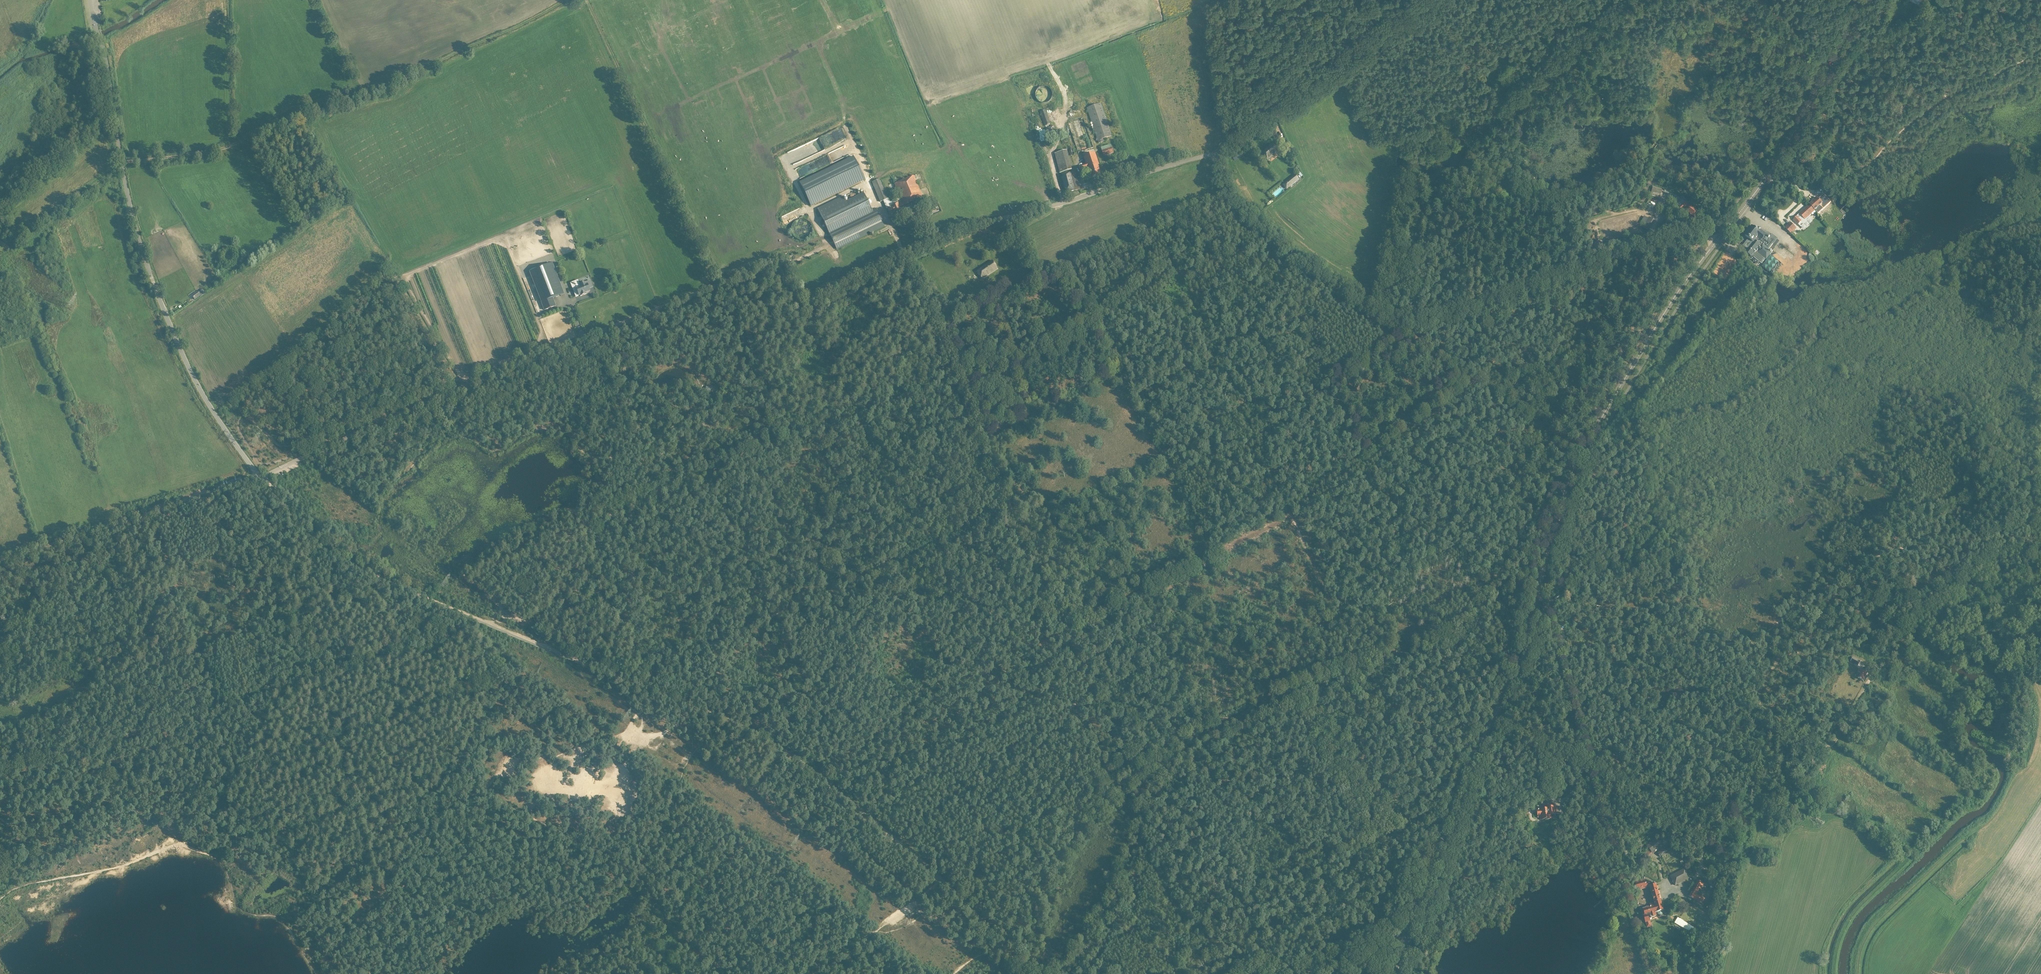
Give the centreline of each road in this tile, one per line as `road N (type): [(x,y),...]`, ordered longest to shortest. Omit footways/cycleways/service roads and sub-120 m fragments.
road 1 (unclassified): [(260,476),(775,260),(788,262),(805,297),(814,299),(964,228),(1230,148),(1421,0)]
road 2 (track): [(260,476),(312,541),(358,569),(770,739),(943,883)]
road 3 (secondary): [(1493,717),(1519,662),(1557,512),(1582,452),(1718,239)]
road 4 (unclassified): [(260,476),(195,380),(146,260),(90,0)]
road 5 (track): [(476,620),(0,778)]
road 6 (track): [(122,164),(231,145),(562,0)]
road 7 (track): [(1676,242),(1530,281),(1447,317),(1401,318),(1263,227)]
road 8 (secondary): [(1718,239),(1776,163),(1864,0)]
road 9 (unclassified): [(1693,880),(1699,849),(1641,799),(1493,717)]
road 10 (track): [(0,563),(260,476)]
road 11 (secondary): [(1397,973),(1453,805),(1493,717)]
road 12 (track): [(818,973),(940,885)]
road 13 (track): [(1027,973),(943,883)]

